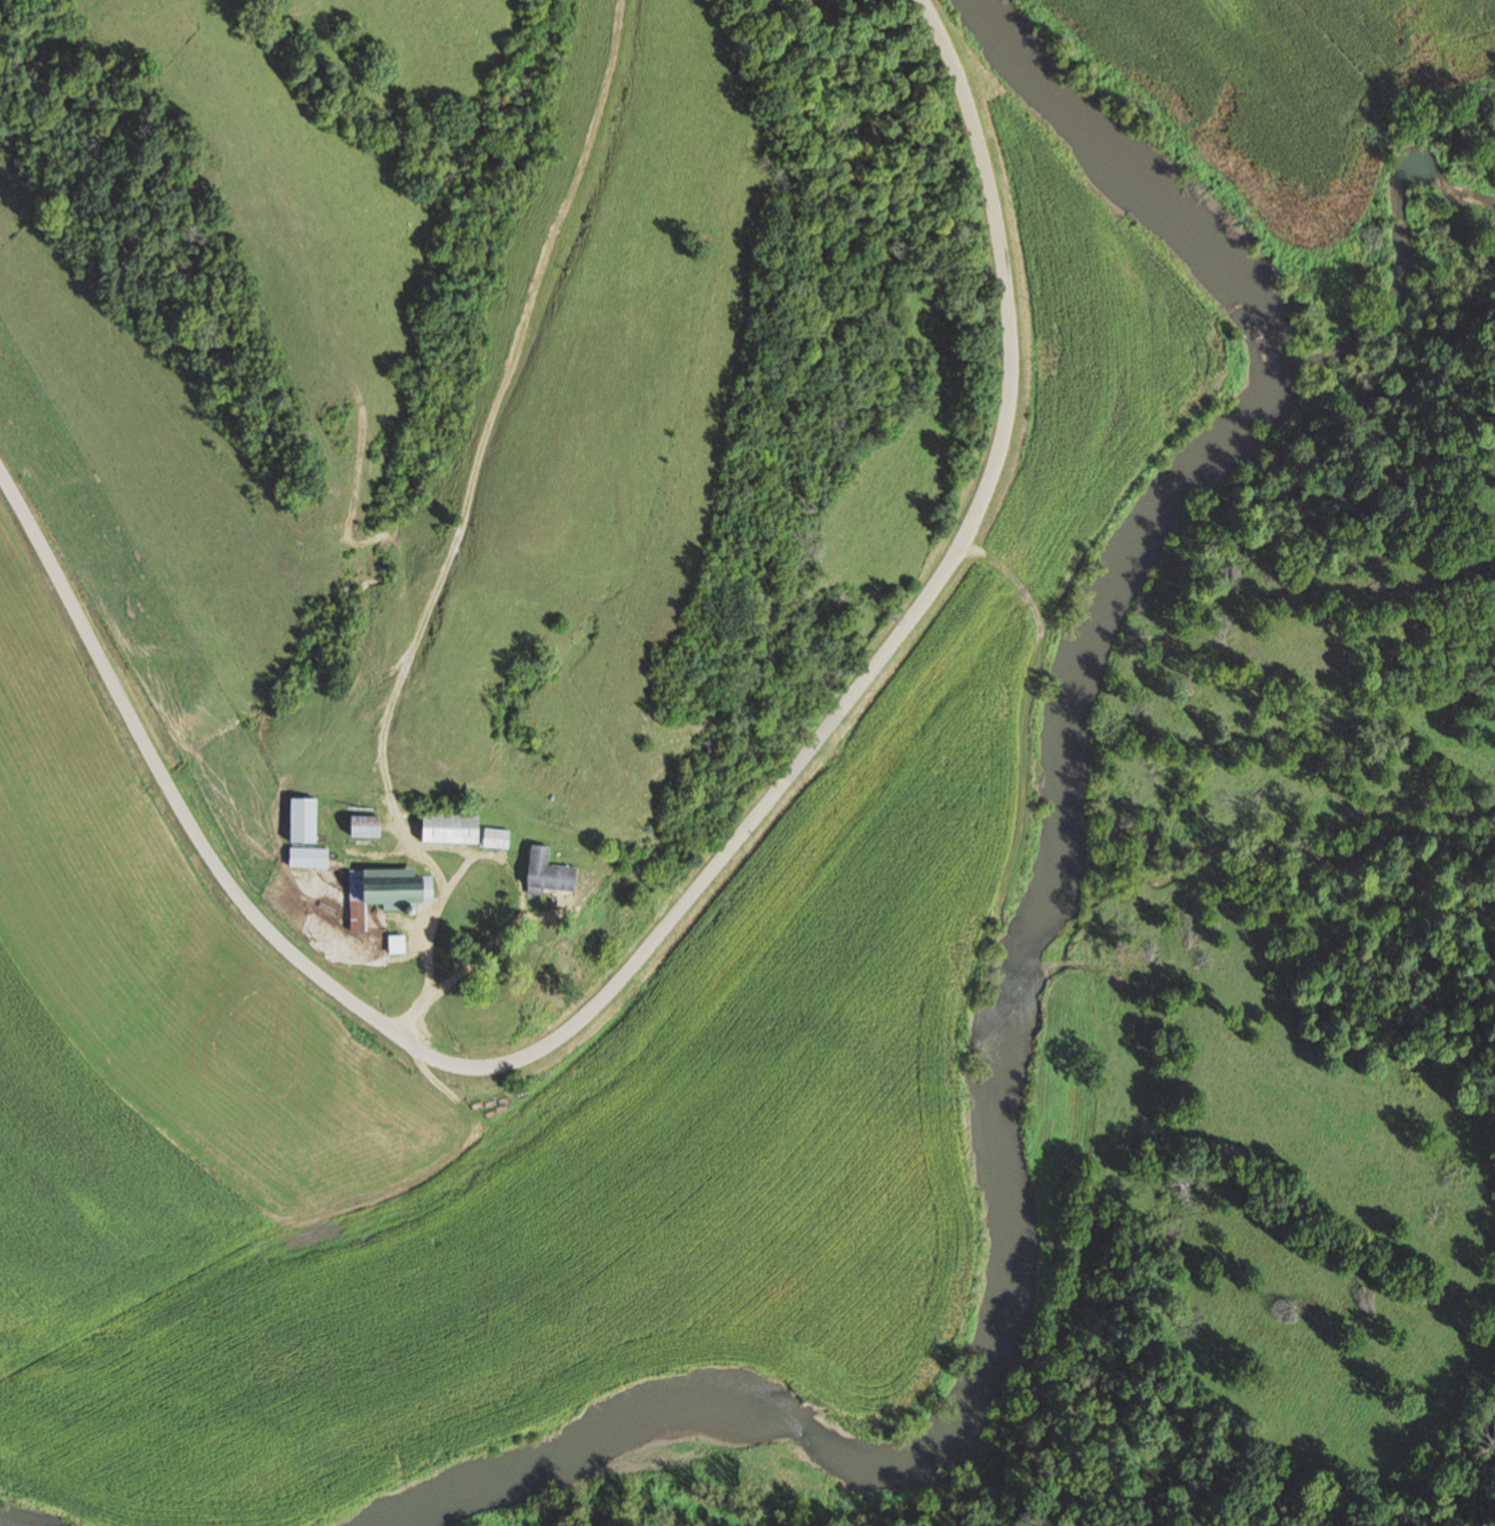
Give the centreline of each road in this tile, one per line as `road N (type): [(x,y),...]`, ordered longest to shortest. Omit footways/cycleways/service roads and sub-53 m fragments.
road 1 (residential): [(0,483),(55,616),(211,877),(303,974),(439,1066),(512,1062),(592,997),(847,667),(940,534),(986,430),(957,157),(872,0)]

